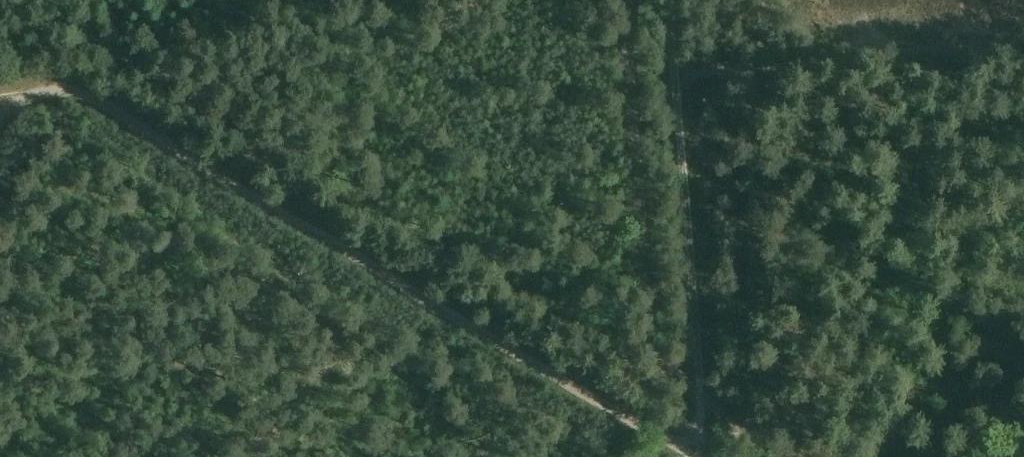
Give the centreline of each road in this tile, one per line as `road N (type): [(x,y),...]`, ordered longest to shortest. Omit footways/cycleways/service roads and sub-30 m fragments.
road 1 (track): [(695,454),(101,103),(36,91)]
road 2 (track): [(702,397),(658,352),(632,0)]
road 3 (track): [(678,0),(702,397)]

